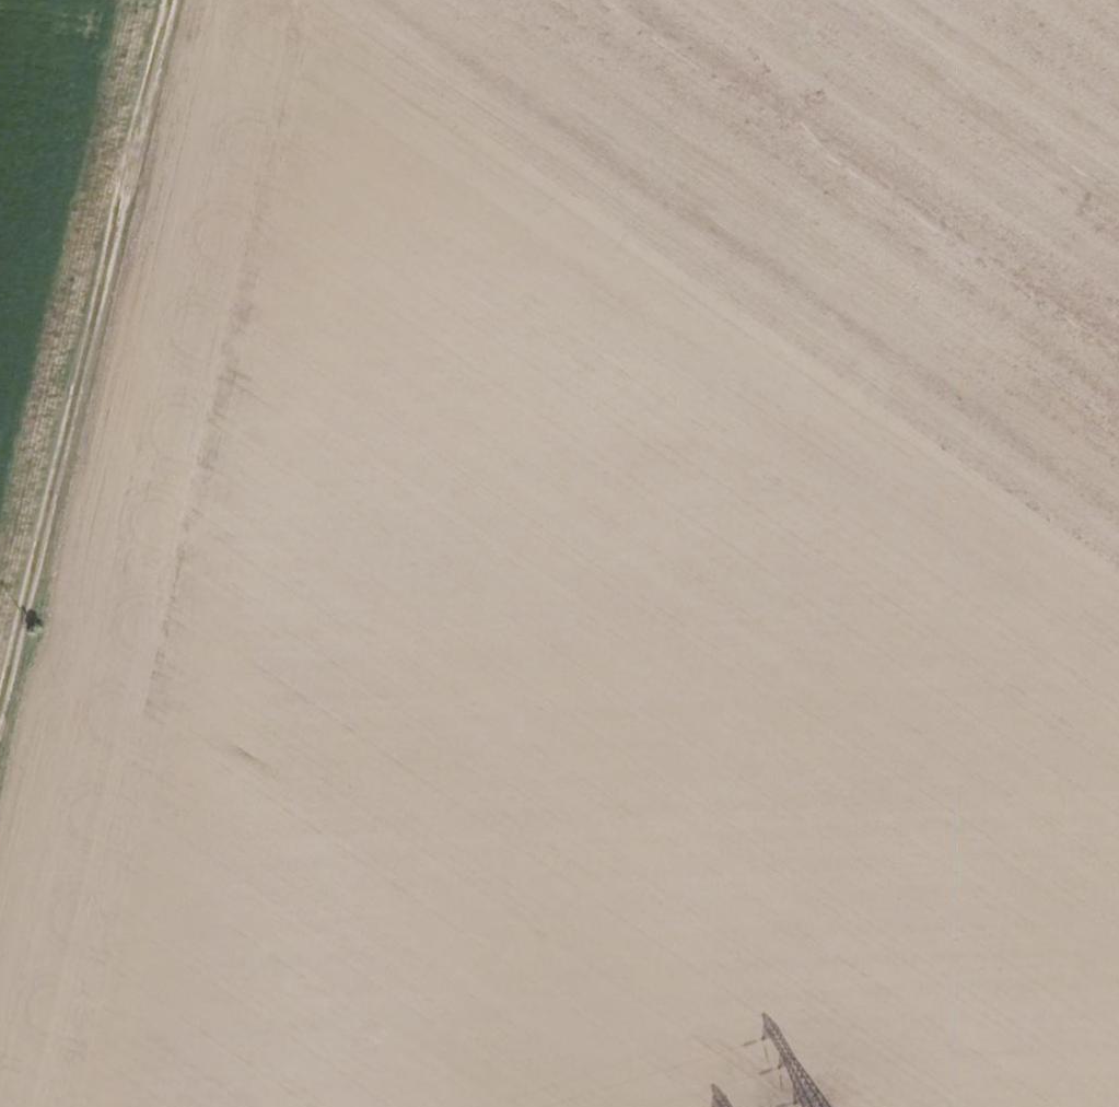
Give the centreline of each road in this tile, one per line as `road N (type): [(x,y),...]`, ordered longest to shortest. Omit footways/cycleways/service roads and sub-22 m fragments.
road 1 (track): [(169,0),(0,715)]

